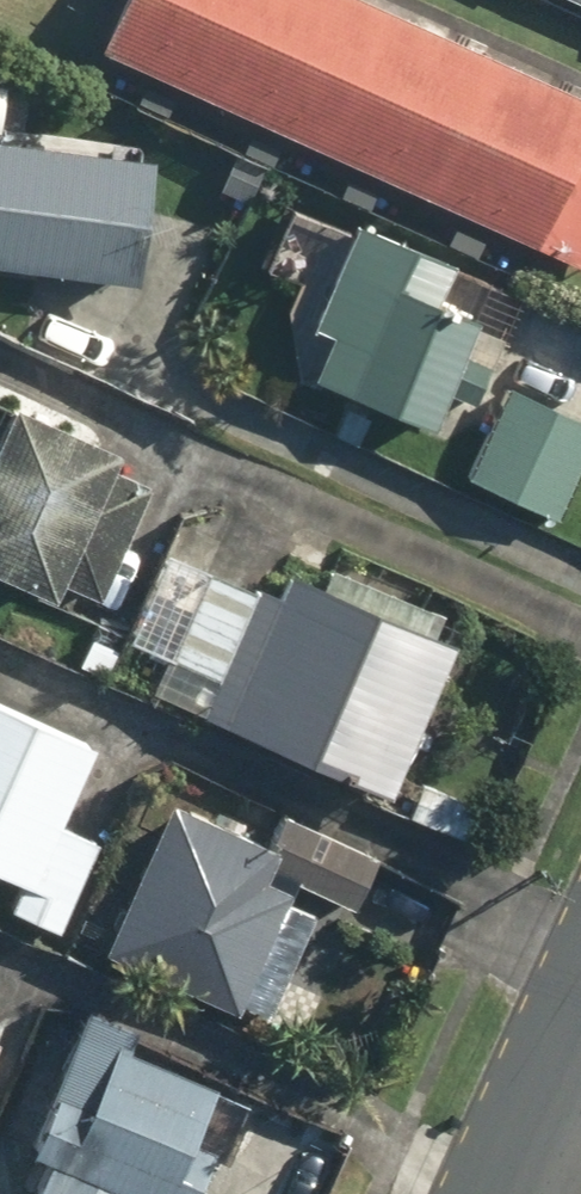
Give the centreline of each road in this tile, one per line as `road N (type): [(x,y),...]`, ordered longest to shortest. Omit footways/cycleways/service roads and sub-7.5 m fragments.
road 1 (residential): [(580,1036),(509,1193)]

